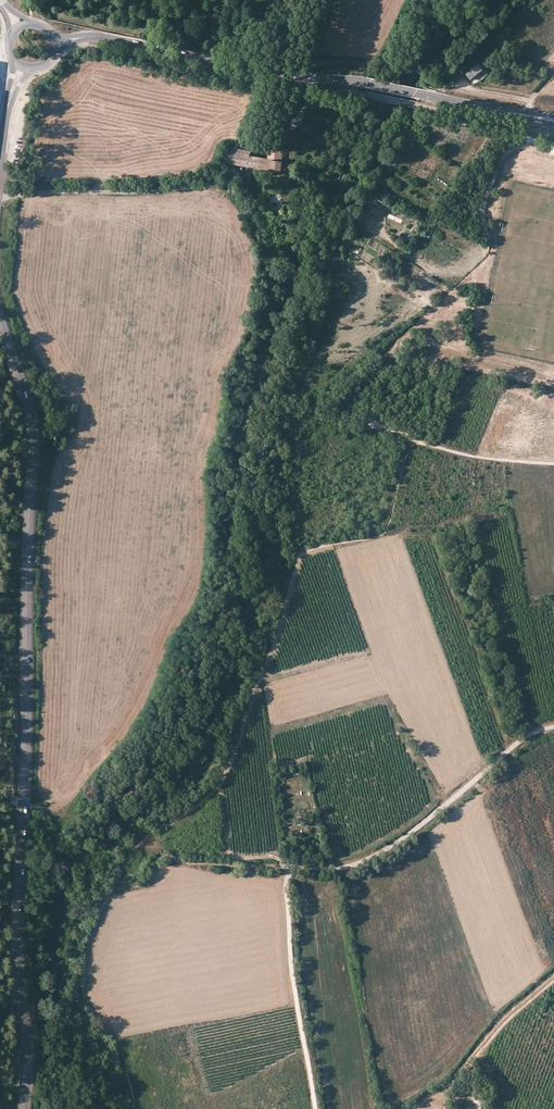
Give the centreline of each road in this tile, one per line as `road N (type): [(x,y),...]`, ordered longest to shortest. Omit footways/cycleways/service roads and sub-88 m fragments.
road 1 (tertiary): [(23,1108),(18,942),(32,437),(0,322)]
road 2 (secondary): [(104,38),(505,112)]
road 3 (track): [(531,138),(499,163),(482,210),(488,245),(463,273),(438,275),(364,227),(368,213),(389,210)]
road 4 (residential): [(288,868),(346,868),(373,856),(519,741),(553,728)]
road 5 (track): [(0,200),(32,191),(228,184),(265,241)]
road 6 (track): [(449,803),(387,699),(331,547)]
road 7 (track): [(288,868),(292,969),(316,1108)]
road 8 (track): [(553,378),(480,353),(373,272)]
road 9 (track): [(409,126),(422,114),(531,138),(553,152)]
road 10 (track): [(288,868),(168,862)]

